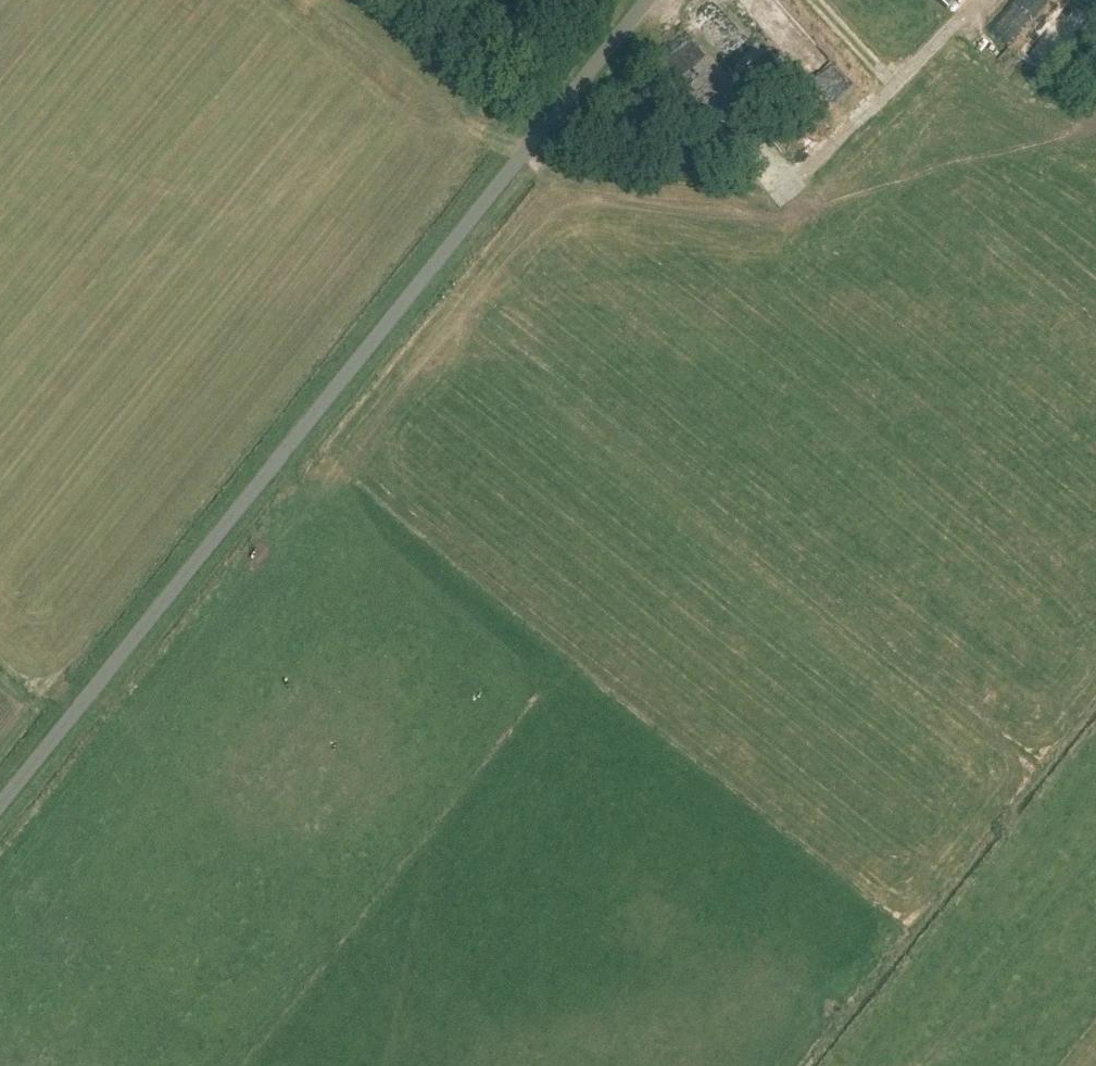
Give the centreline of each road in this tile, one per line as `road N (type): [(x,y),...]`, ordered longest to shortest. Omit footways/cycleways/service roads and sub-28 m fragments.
road 1 (unclassified): [(0,809),(648,0)]

